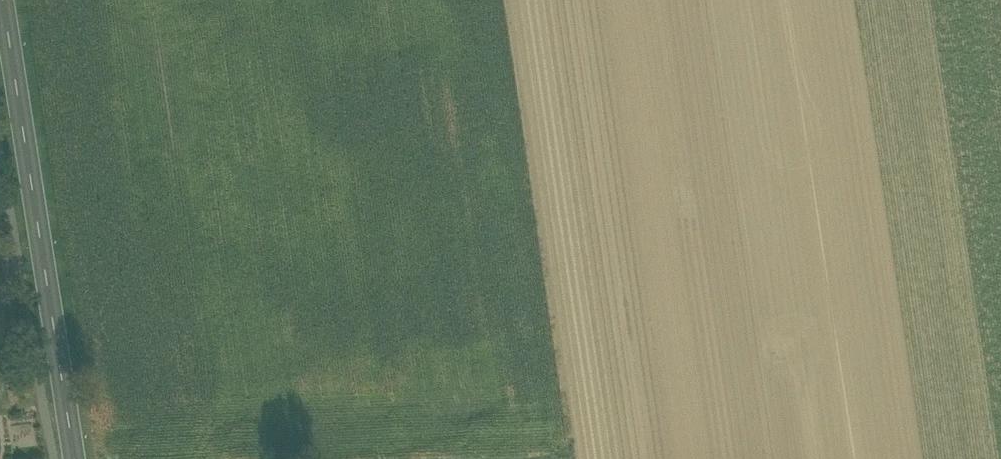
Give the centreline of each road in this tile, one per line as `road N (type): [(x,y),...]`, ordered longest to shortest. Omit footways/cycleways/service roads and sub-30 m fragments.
road 1 (secondary): [(74,458),(3,0)]

